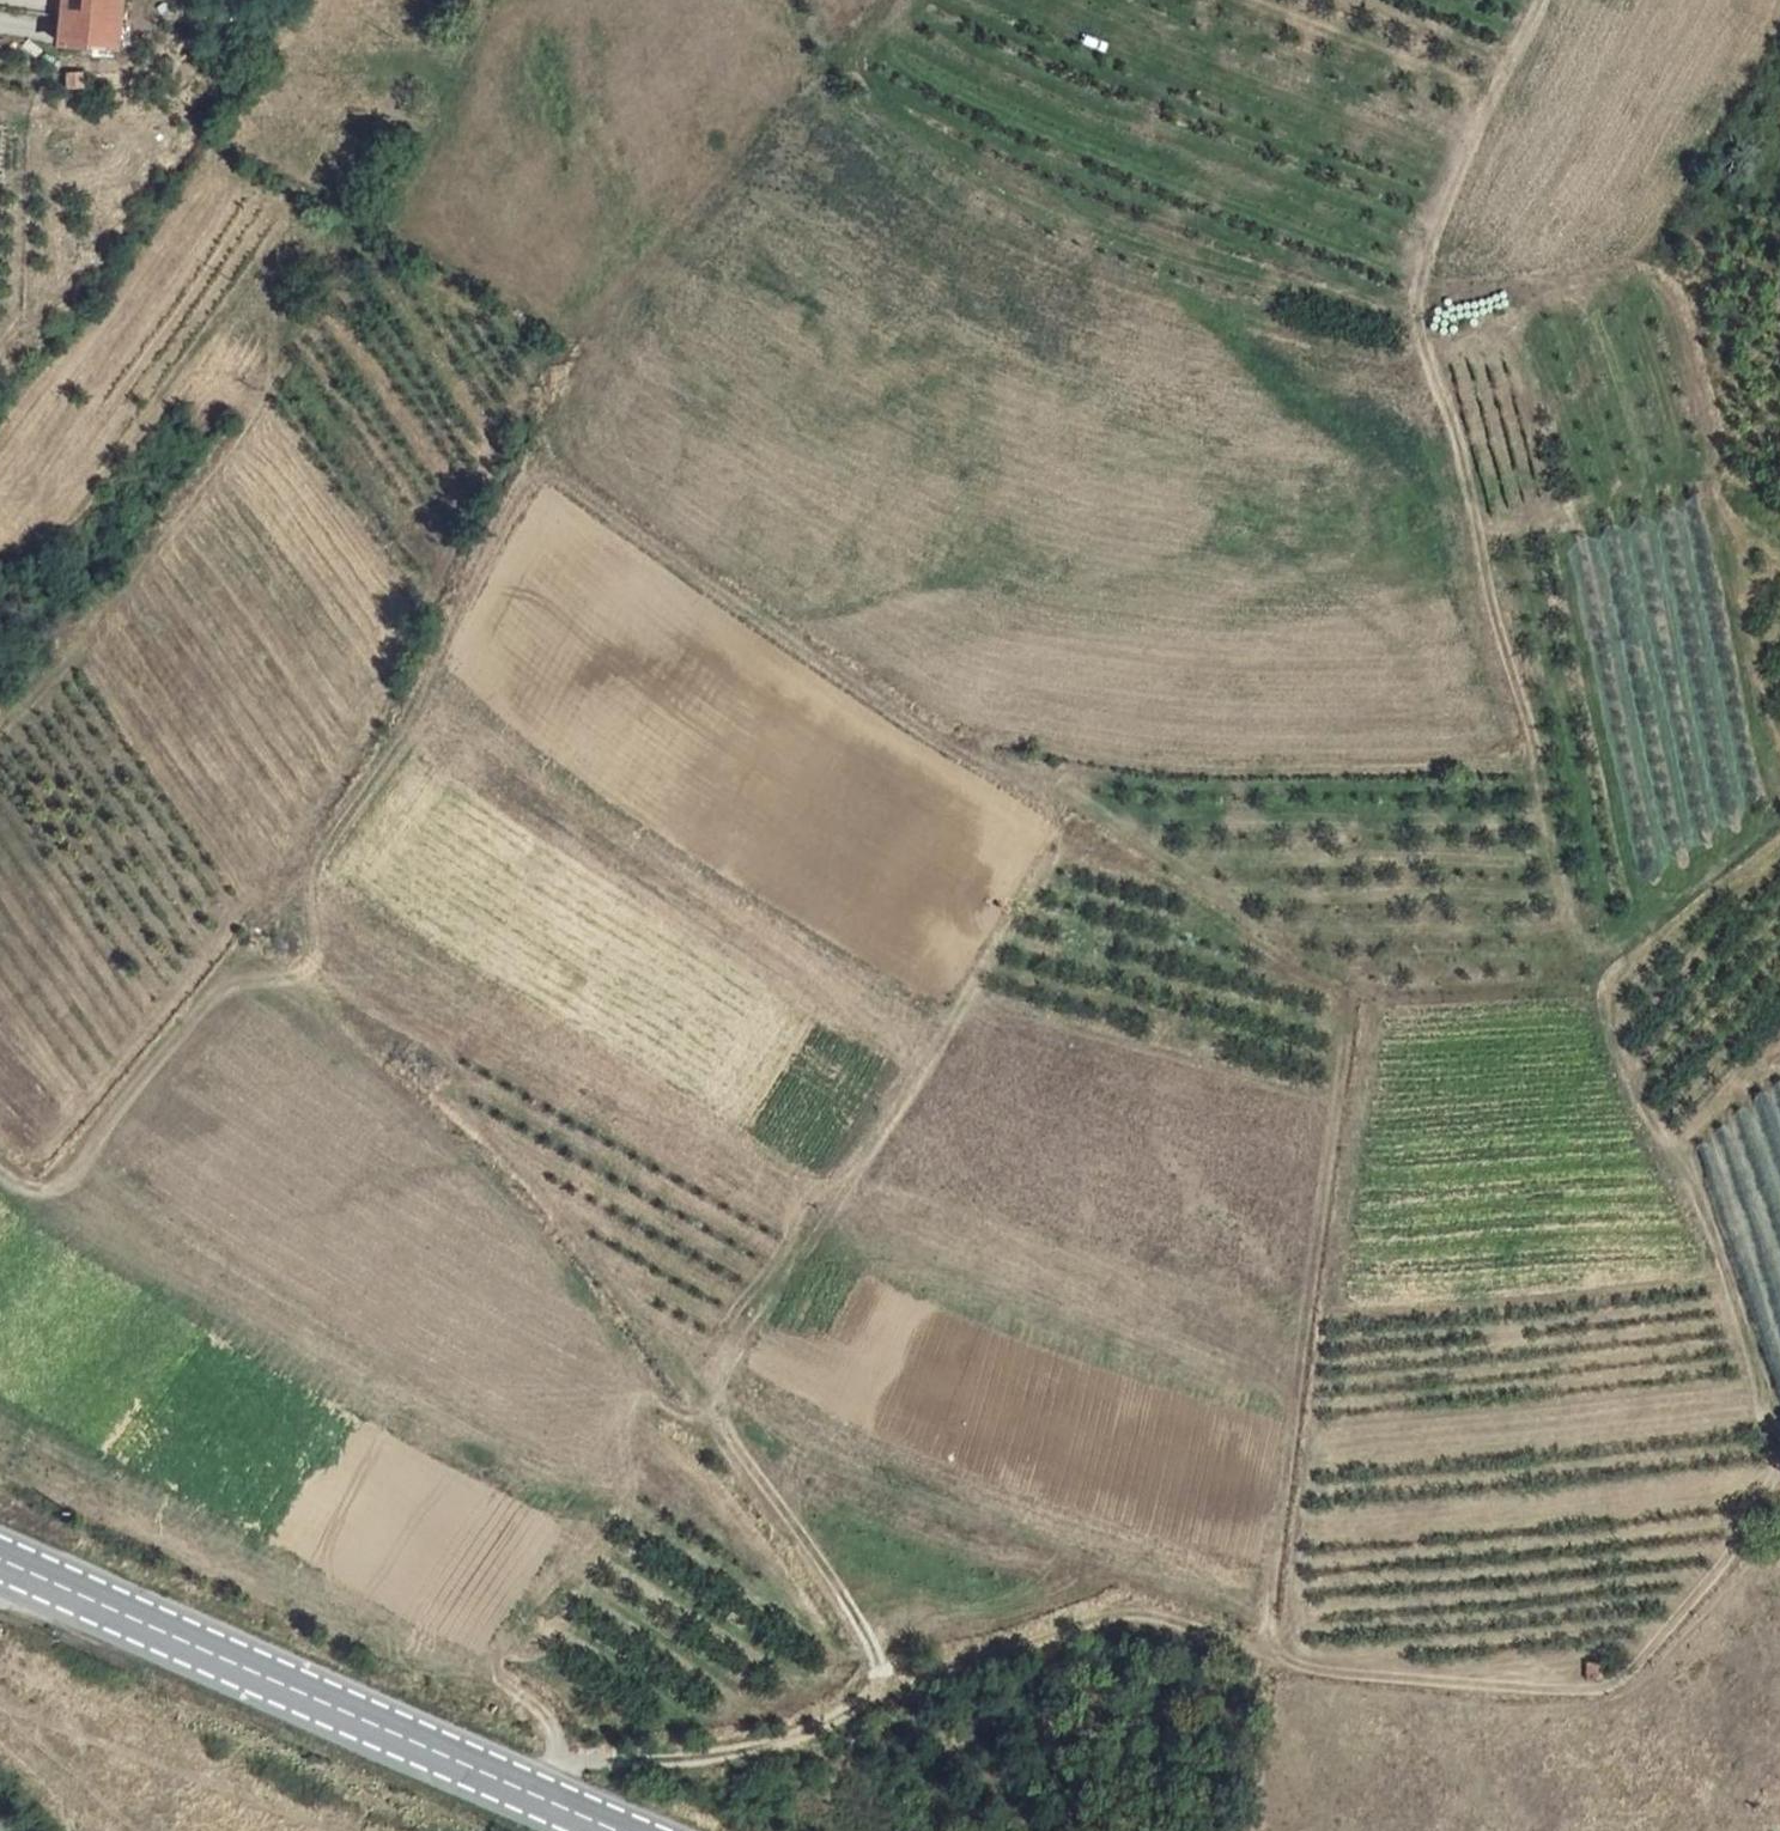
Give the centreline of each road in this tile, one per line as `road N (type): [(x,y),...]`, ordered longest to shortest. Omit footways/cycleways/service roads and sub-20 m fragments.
road 1 (track): [(1779,1461),(1699,1593),(1623,1679),(1541,1690),(1332,1672),(1270,1649),(1348,1000),(1221,919),(1206,886),(1086,802),(1057,784),(956,753),(557,476),(543,477),(510,511),(397,743),(330,846),(316,883),(319,953),(312,965),(298,976),(242,983),(210,1000),(64,1185),(32,1188),(0,1172)]
road 2 (track): [(1542,0),(1426,263),(1418,328),(1463,461),(1568,910),(1625,1067),(1696,1193),(1779,1452)]
road 3 (track): [(540,1797),(562,1763),(667,1762),(794,1738),(836,1719),(875,1684),(876,1657),(723,1423),(679,1397),(524,1194),(298,976)]
road 4 (secondary): [(618,1830),(0,1560)]
road 5 (track): [(1270,1649),(1124,1616),(1040,1642),(878,1669)]

